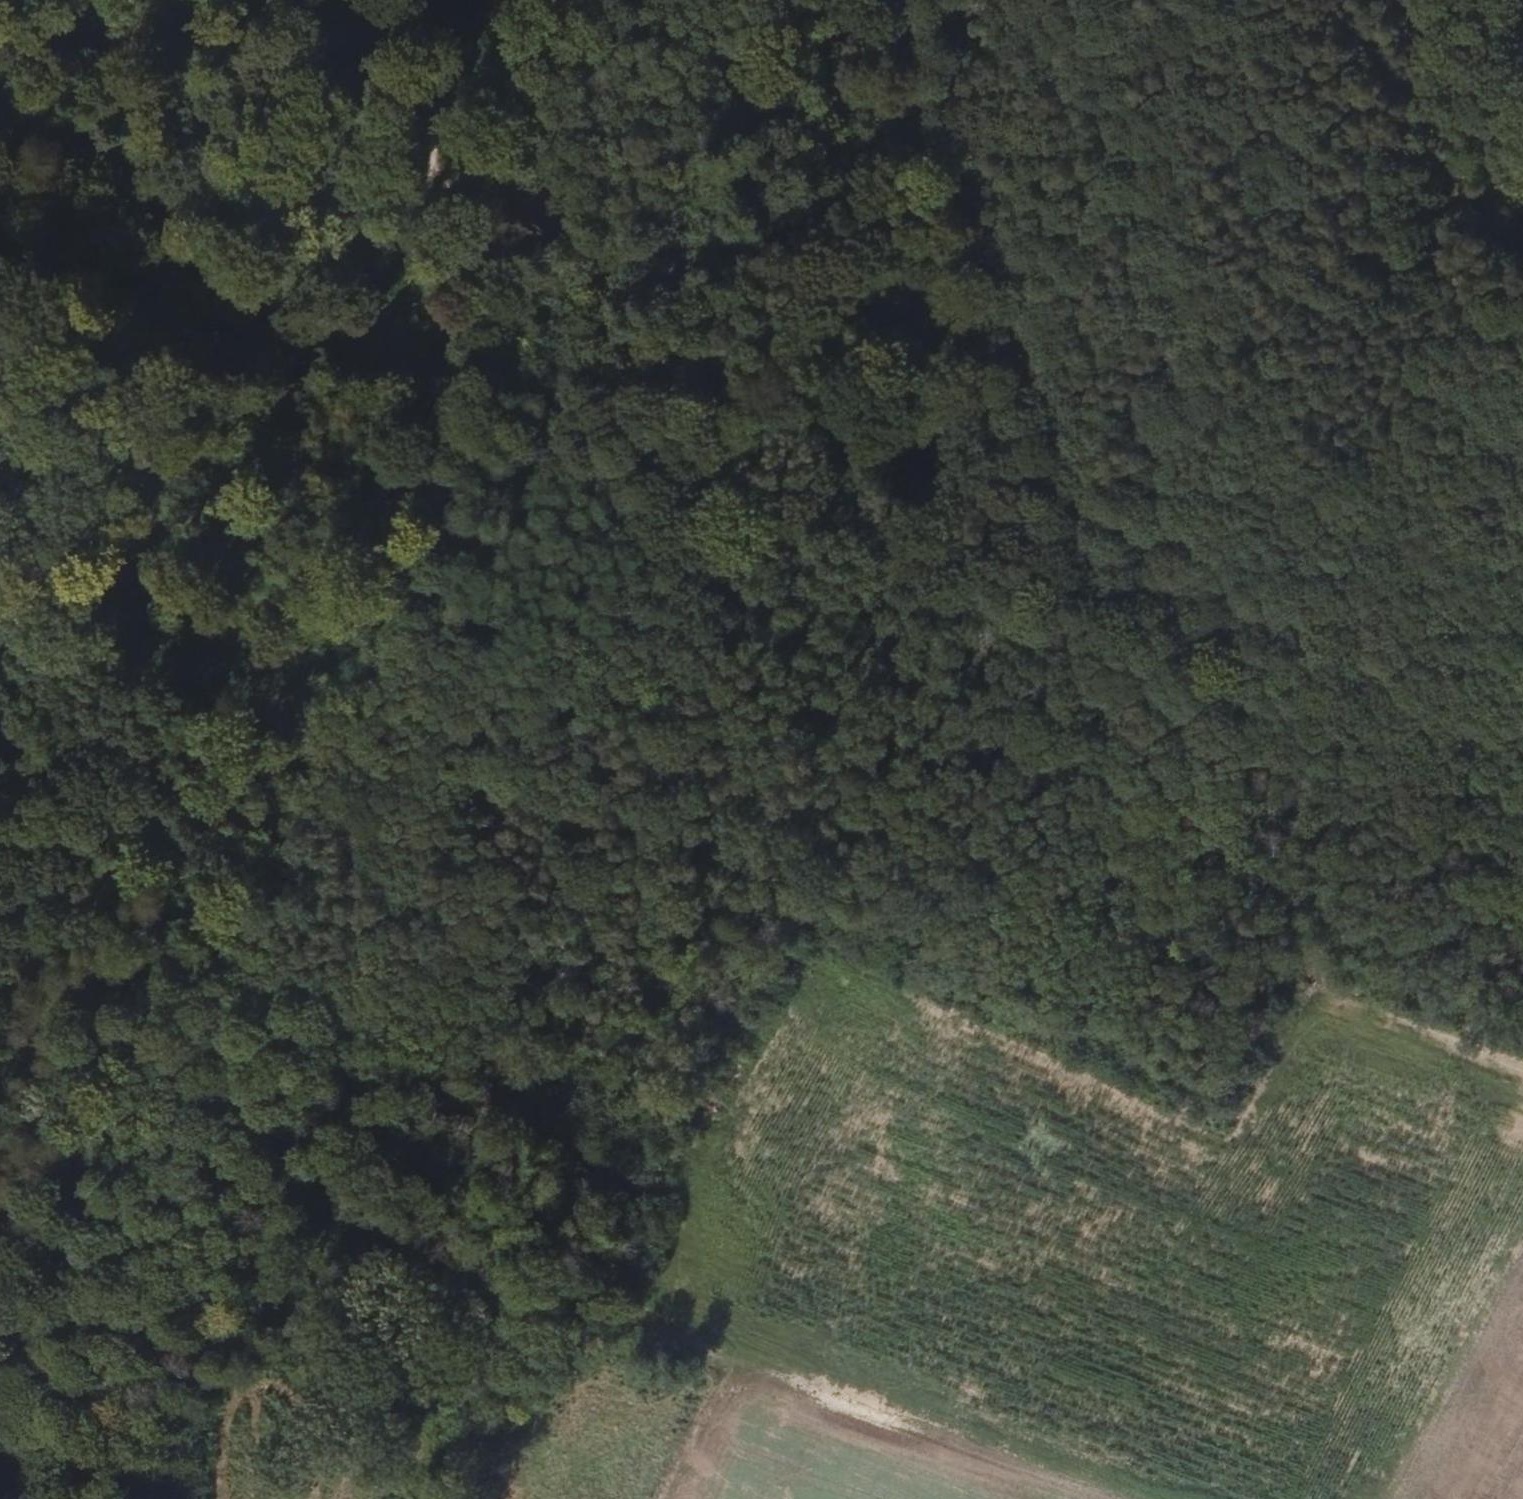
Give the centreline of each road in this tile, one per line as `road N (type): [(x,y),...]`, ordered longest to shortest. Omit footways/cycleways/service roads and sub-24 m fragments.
road 1 (track): [(1522,1067),(1356,1014),(1304,1007),(1241,1128)]

